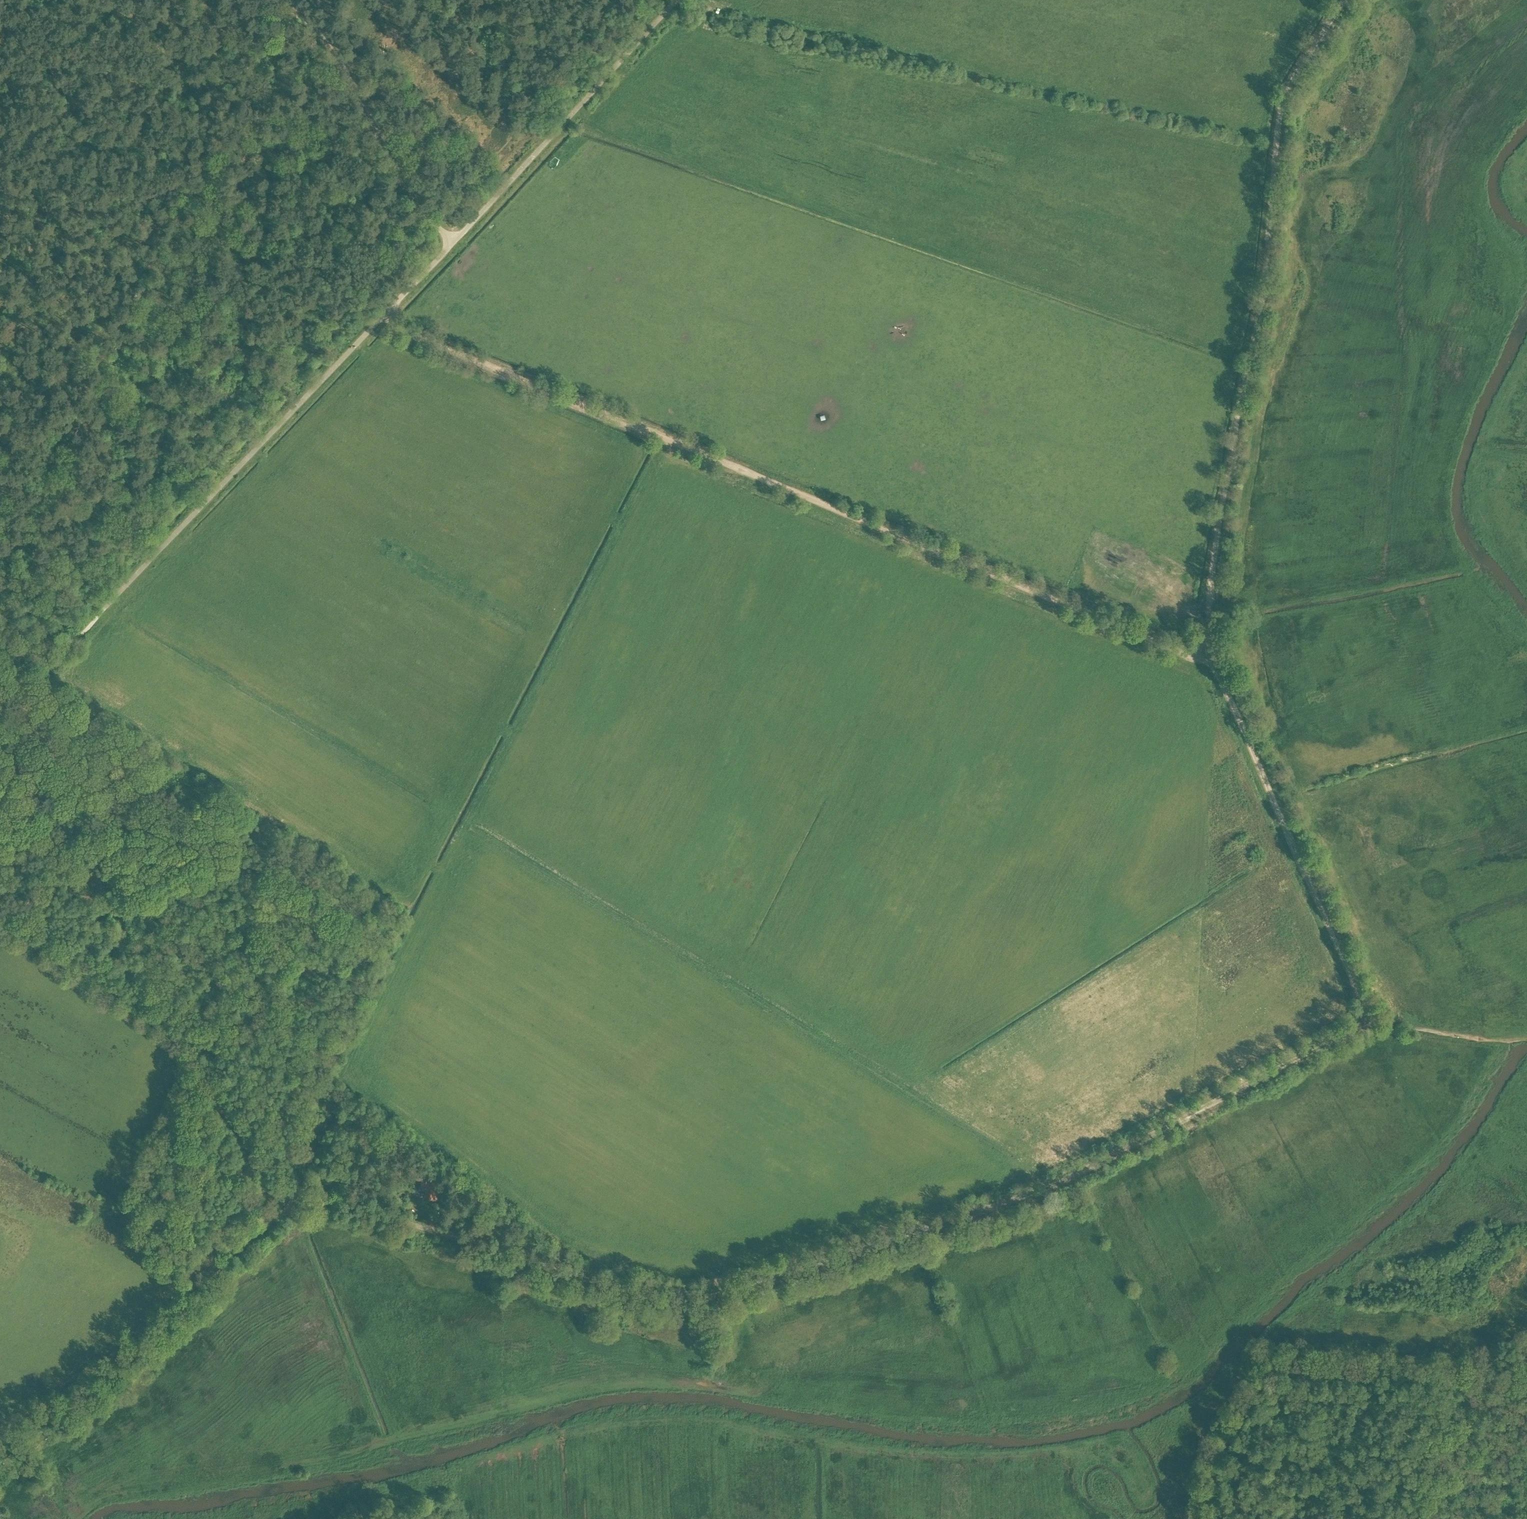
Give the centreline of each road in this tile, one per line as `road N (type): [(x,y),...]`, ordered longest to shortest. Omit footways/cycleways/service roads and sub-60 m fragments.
road 1 (track): [(380,320),(1189,656),(1203,654)]
road 2 (track): [(577,1273),(695,1293),(786,1273),(1033,1193),(1370,1022)]
road 3 (track): [(1203,654),(1278,118),(1342,0)]
road 4 (unclassified): [(106,606),(454,243)]
road 5 (track): [(1370,1022),(1203,654)]
road 6 (unclassified): [(454,243),(677,0)]
road 7 (unclassified): [(454,243),(416,202),(335,53),(284,0)]

